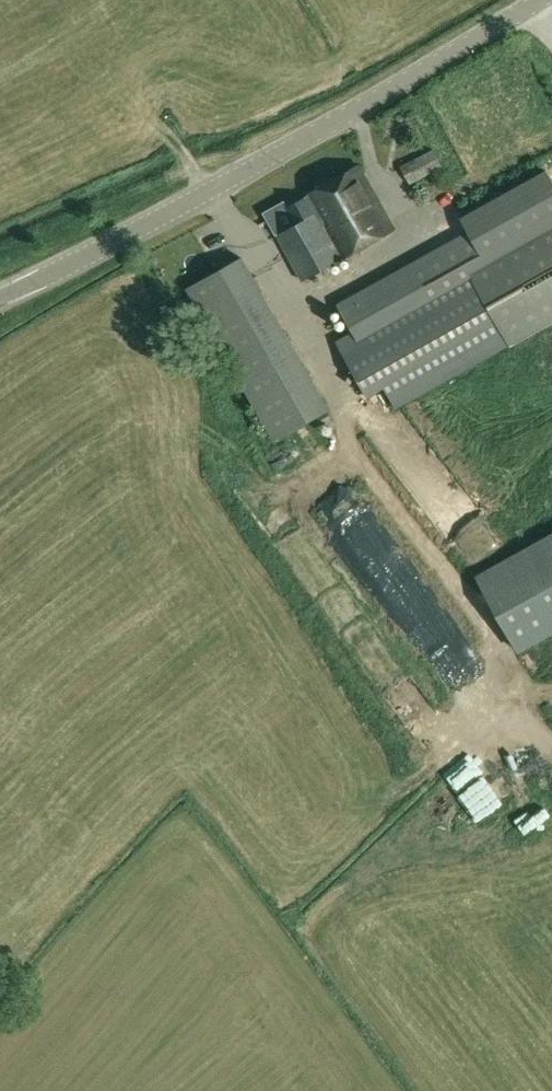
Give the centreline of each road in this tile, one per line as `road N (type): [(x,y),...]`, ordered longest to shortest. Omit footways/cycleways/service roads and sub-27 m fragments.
road 1 (tertiary): [(0,298),(542,0)]

